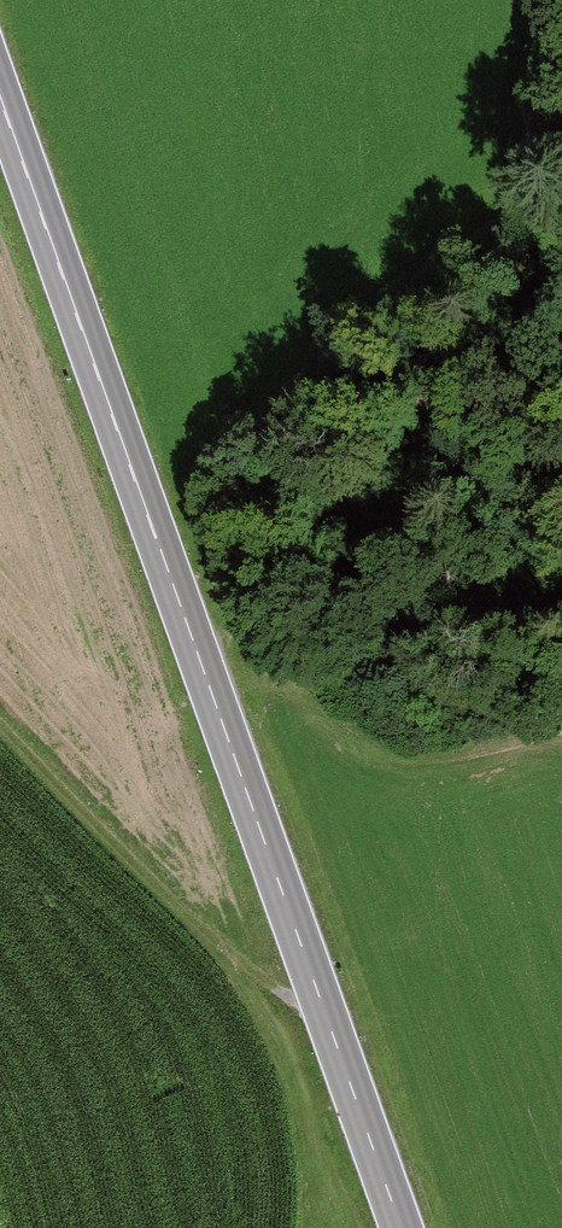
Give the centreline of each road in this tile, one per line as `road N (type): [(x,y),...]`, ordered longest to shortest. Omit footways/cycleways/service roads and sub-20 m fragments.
road 1 (secondary): [(390,1227),(0,118)]
road 2 (track): [(185,646),(246,624),(269,604),(413,401),(561,159)]
road 3 (track): [(0,683),(239,942),(299,972)]

